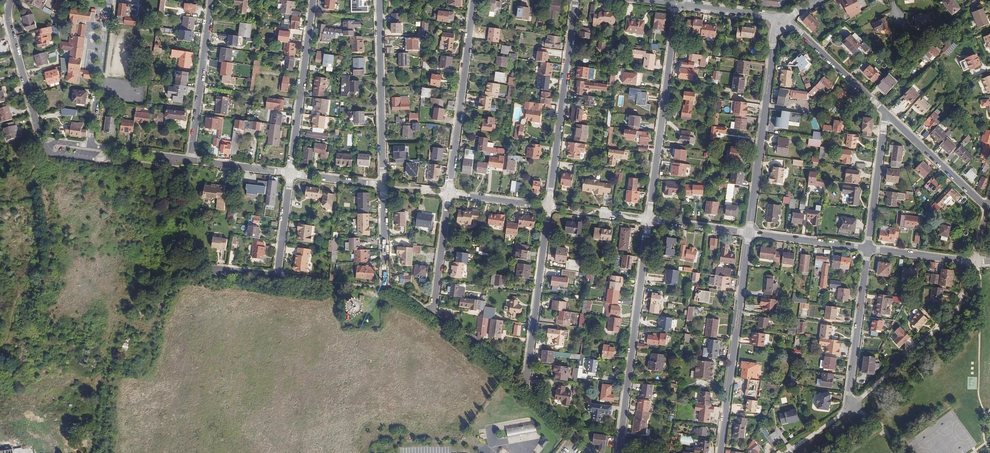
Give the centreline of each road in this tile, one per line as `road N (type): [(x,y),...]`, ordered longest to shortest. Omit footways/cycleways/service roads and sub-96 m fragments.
road 1 (residential): [(649,219),(617,452)]
road 2 (residential): [(720,452),(750,233)]
road 3 (residential): [(676,4),(649,219)]
road 4 (residential): [(575,0),(550,207)]
road 5 (residential): [(750,233),(777,28)]
road 6 (residential): [(449,193),(475,0)]
road 7 (residential): [(384,185),(379,0)]
road 8 (residential): [(550,207),(526,386)]
road 9 (residential): [(290,174),(314,0)]
road 10 (residential): [(212,268),(277,276),(290,174)]
road 11 (residential): [(191,160),(211,0)]
road 12 (residential): [(869,249),(852,406)]
road 13 (residential): [(11,0),(9,22),(45,147)]
road 14 (track): [(125,362),(145,353),(182,267),(212,268)]
road 15 (residential): [(988,209),(886,115)]
road 16 (residential): [(886,115),(869,249)]
road 17 (track): [(481,448),(466,437),(365,438),(365,452)]
road 18 (residential): [(886,115),(787,26)]

